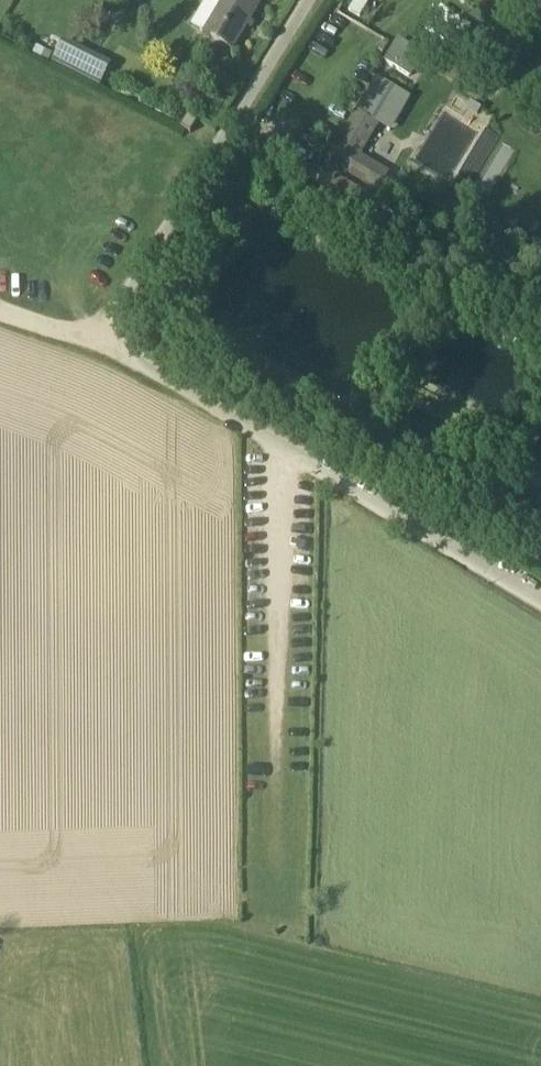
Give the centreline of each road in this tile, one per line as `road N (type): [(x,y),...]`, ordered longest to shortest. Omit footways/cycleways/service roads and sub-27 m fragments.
road 1 (unclassified): [(540,593),(147,359),(135,339),(138,285),(320,0)]
road 2 (track): [(0,305),(147,359)]

